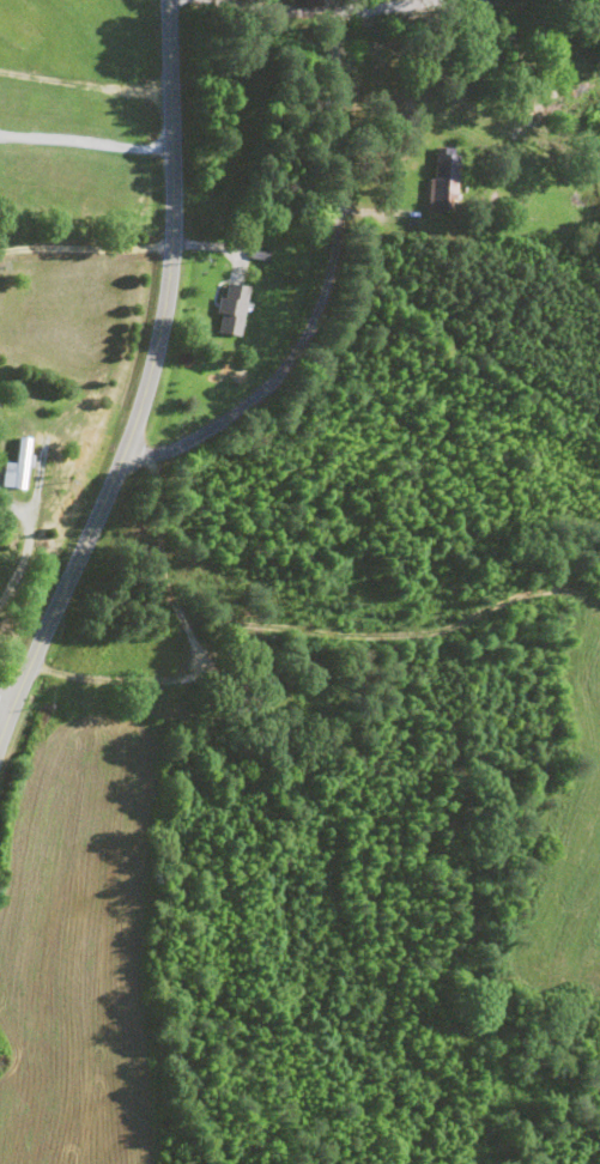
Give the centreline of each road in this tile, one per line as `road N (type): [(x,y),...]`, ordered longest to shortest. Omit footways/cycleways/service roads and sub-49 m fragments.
road 1 (residential): [(540,1163),(535,0)]
road 2 (residential): [(0,578),(13,548),(138,399),(126,0)]

